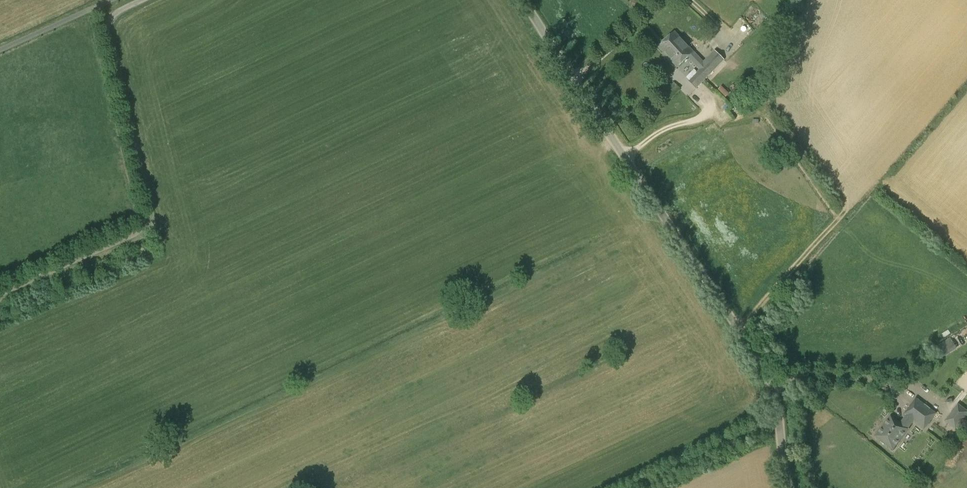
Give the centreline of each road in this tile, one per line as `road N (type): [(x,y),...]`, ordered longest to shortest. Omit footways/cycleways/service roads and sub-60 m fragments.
road 1 (unclassified): [(790,487),(767,376),(522,0)]
road 2 (track): [(142,0),(106,26),(152,219),(148,228),(0,294)]
road 3 (track): [(737,329),(870,179),(806,89),(840,0)]
road 4 (track): [(109,0),(0,50)]

